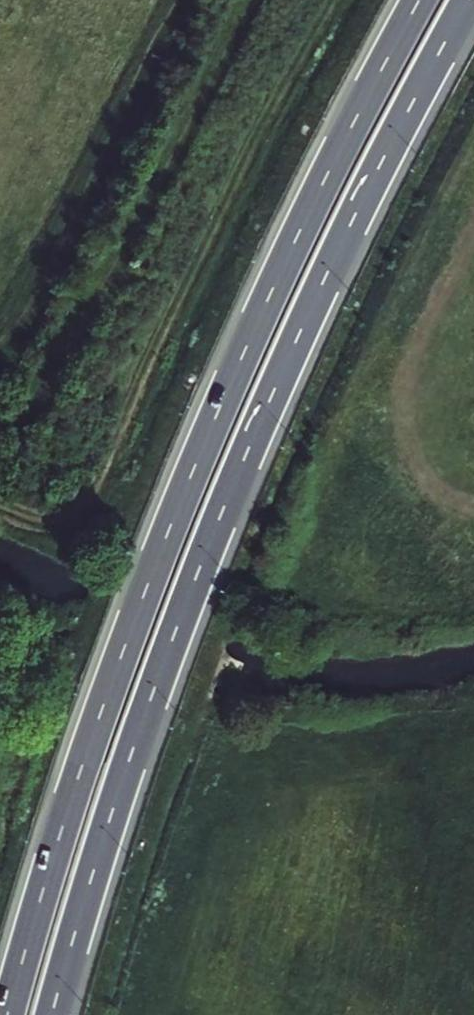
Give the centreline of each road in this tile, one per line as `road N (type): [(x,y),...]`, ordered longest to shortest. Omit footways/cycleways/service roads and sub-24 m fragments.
road 1 (trunk): [(52,1014),(113,814),(220,520),(324,280),(470,0)]
road 2 (trunk): [(420,0),(307,217),(176,511),(90,748),(7,1014)]

